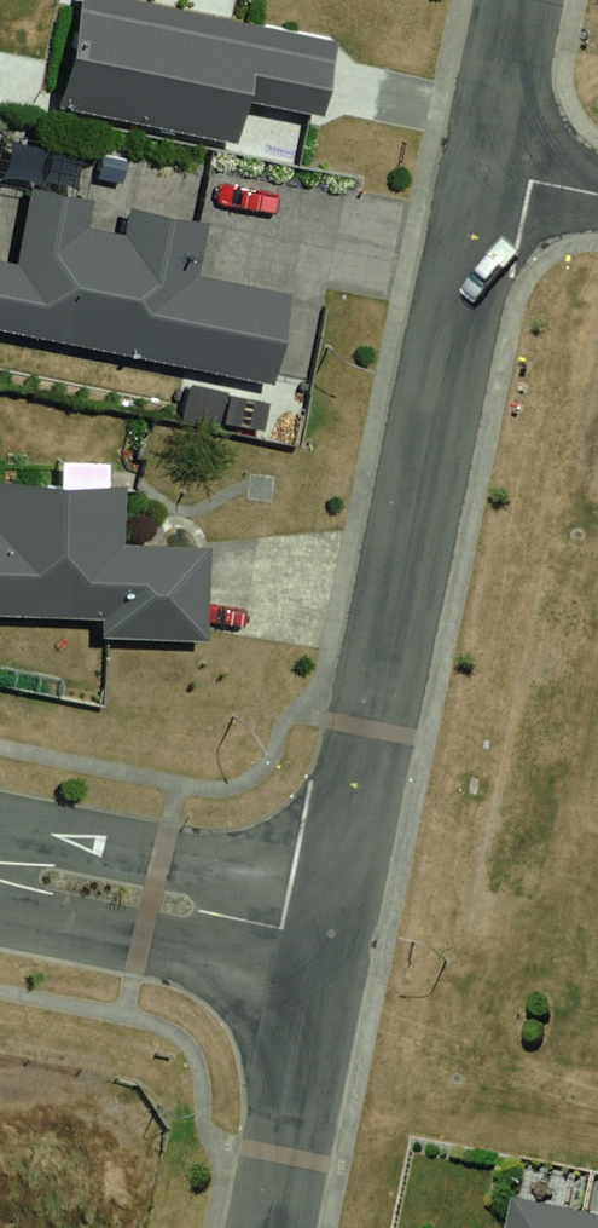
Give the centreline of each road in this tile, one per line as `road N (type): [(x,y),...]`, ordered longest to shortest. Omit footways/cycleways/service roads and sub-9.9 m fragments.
road 1 (residential): [(327,936),(487,173)]
road 2 (residential): [(0,870),(327,936)]
road 3 (residential): [(269,1227),(327,936)]
road 4 (residential): [(487,173),(523,0)]

